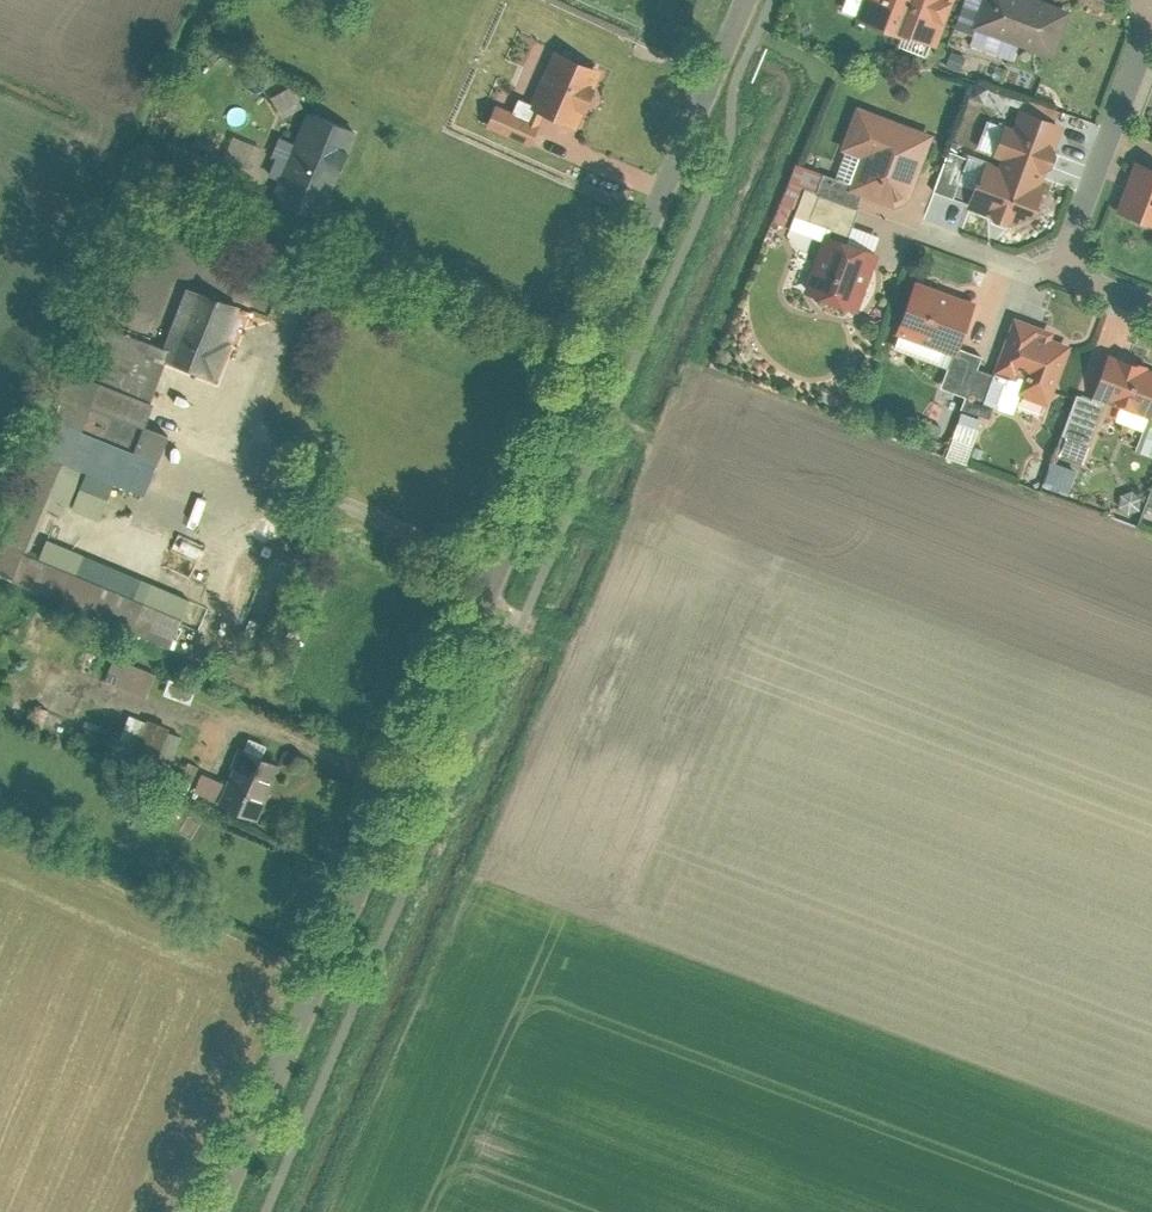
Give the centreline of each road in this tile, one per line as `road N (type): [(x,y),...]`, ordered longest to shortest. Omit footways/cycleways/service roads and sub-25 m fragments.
road 1 (tertiary): [(745,0),(212,1211)]
road 2 (residential): [(1151,21),(1059,276)]
road 3 (residential): [(930,242),(1059,276)]

